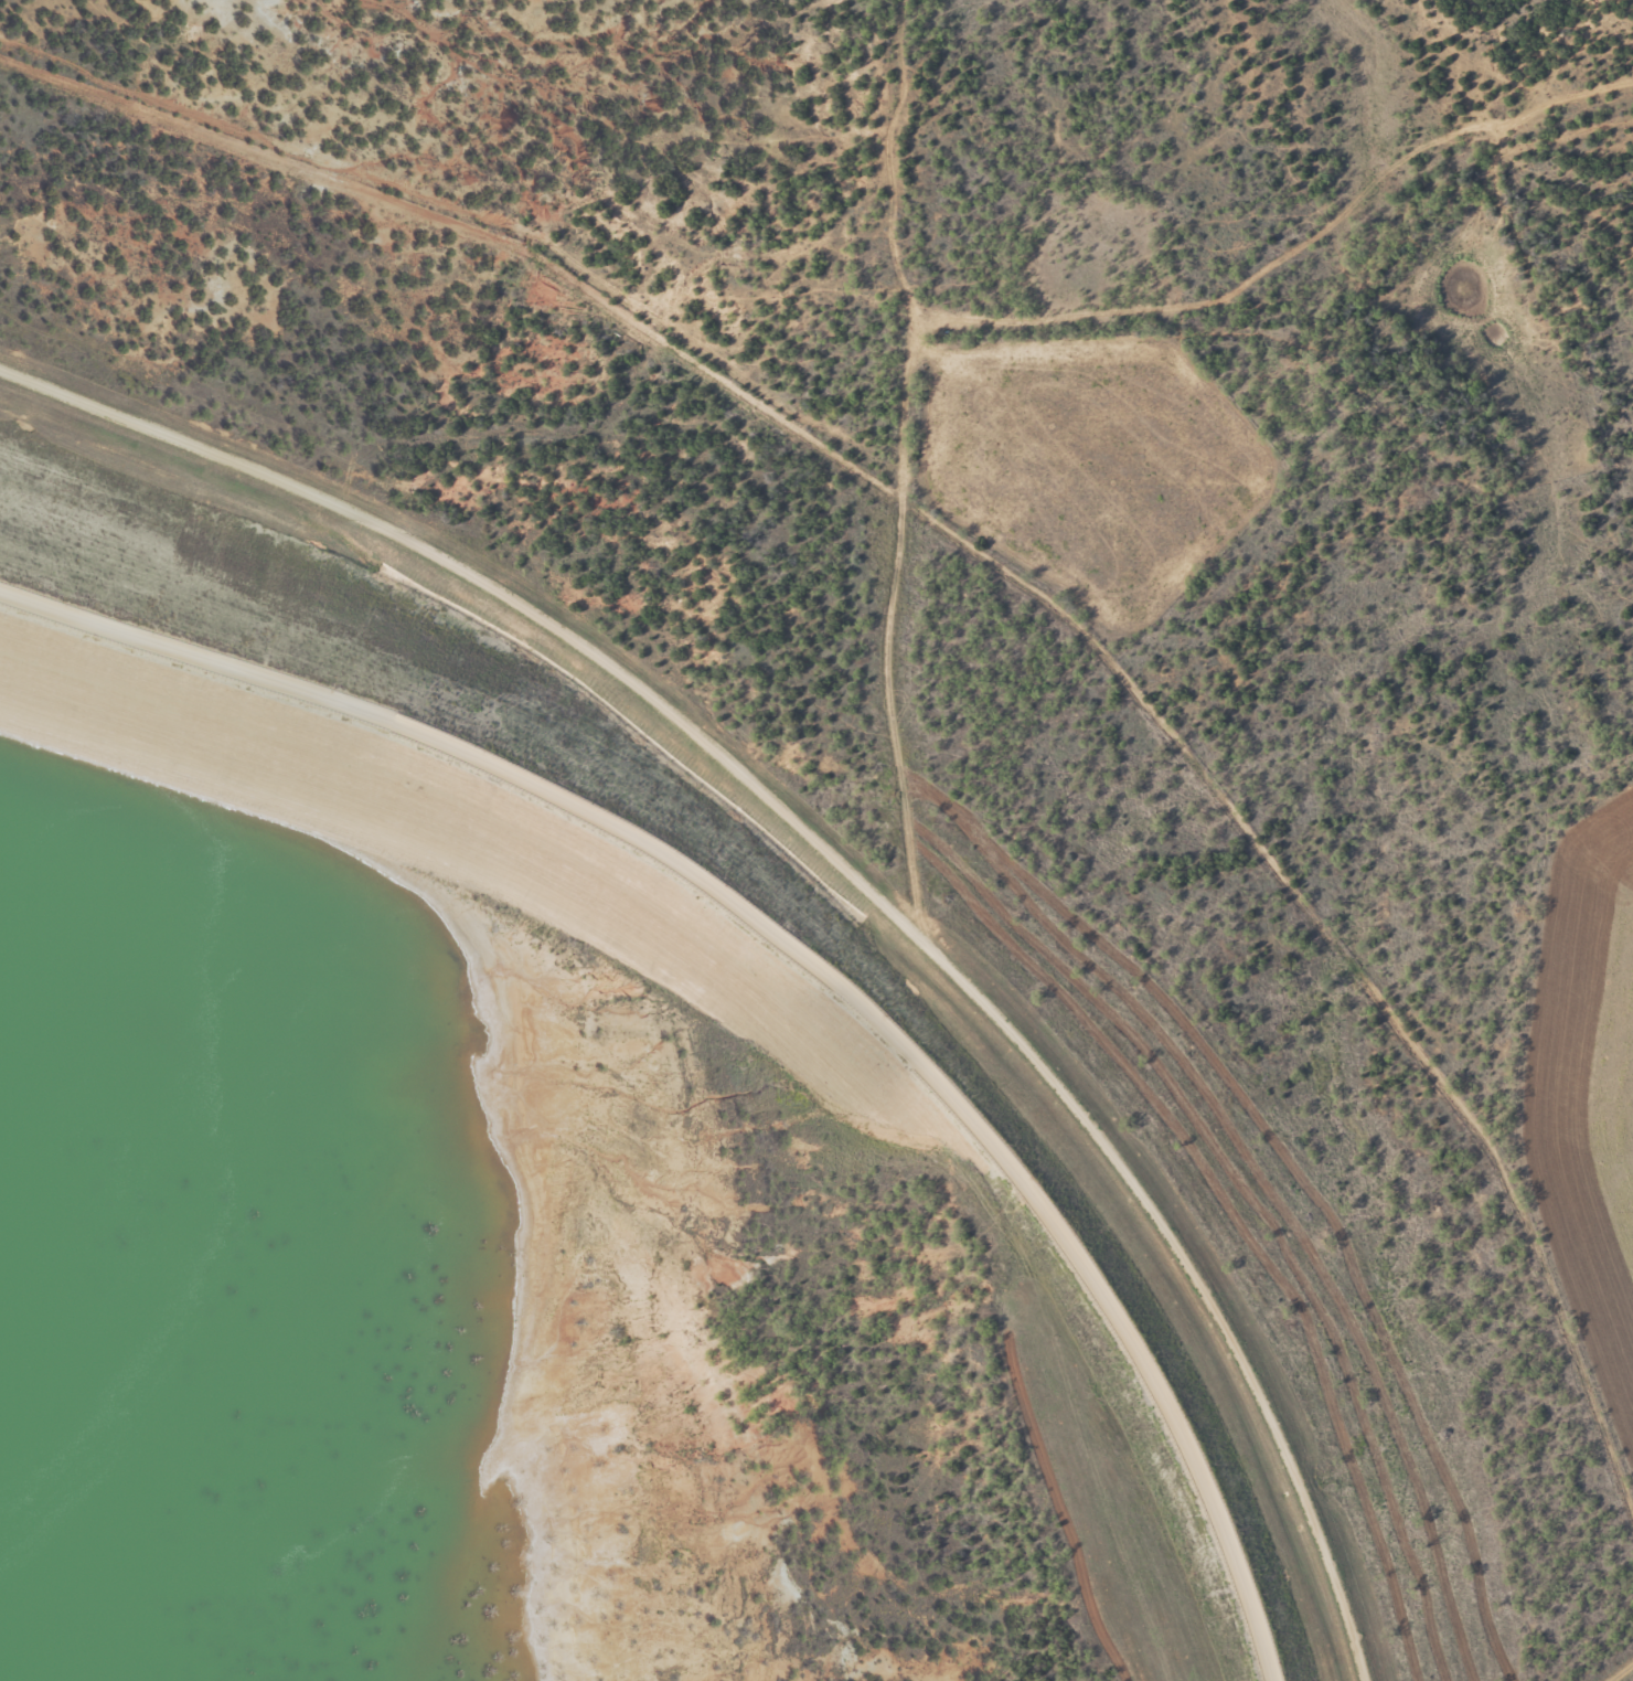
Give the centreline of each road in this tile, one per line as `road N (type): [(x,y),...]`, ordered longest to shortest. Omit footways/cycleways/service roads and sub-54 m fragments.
road 1 (residential): [(0,598),(370,709),(559,792),(737,895),(887,1017),(995,1139),(1082,1255),(1256,1584),(1277,1680)]
road 2 (residential): [(894,0),(890,81),(823,256),(811,426),(879,800),(863,823),(868,851),(895,882),(995,1139)]
road 3 (residential): [(863,823),(812,818),(620,659),(405,523),(0,343)]

